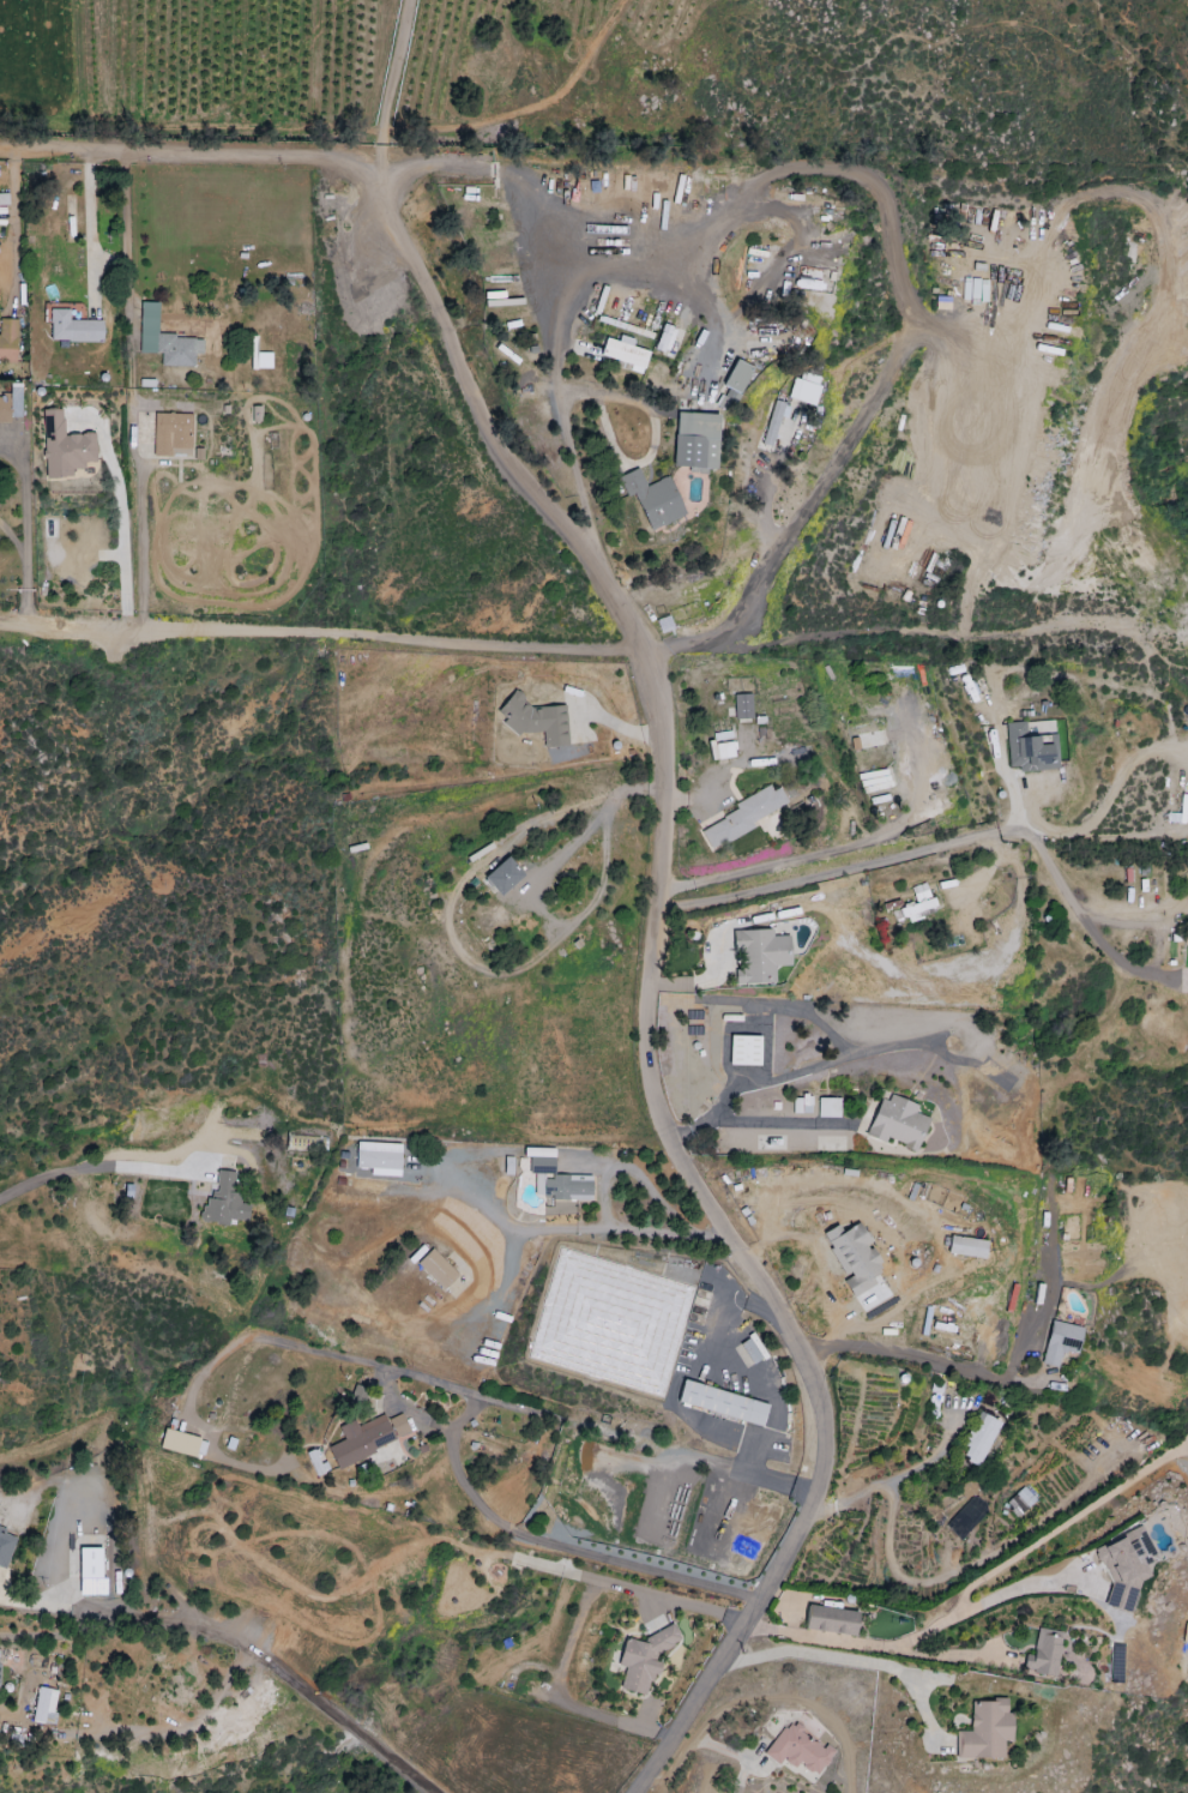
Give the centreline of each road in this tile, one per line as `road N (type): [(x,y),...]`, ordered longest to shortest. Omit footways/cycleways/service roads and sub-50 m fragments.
road 1 (residential): [(668,1138),(645,1063),(661,800),(645,668),(596,574),(490,446),(391,223),(380,145)]
road 2 (residential): [(632,1792),(796,1530),(824,1449),(819,1403),(796,1344),(668,1138)]
road 3 (residential): [(653,911),(1007,829)]
road 4 (residential): [(431,1792),(263,1657),(186,1611)]
road 5 (residential): [(380,145),(406,0)]

